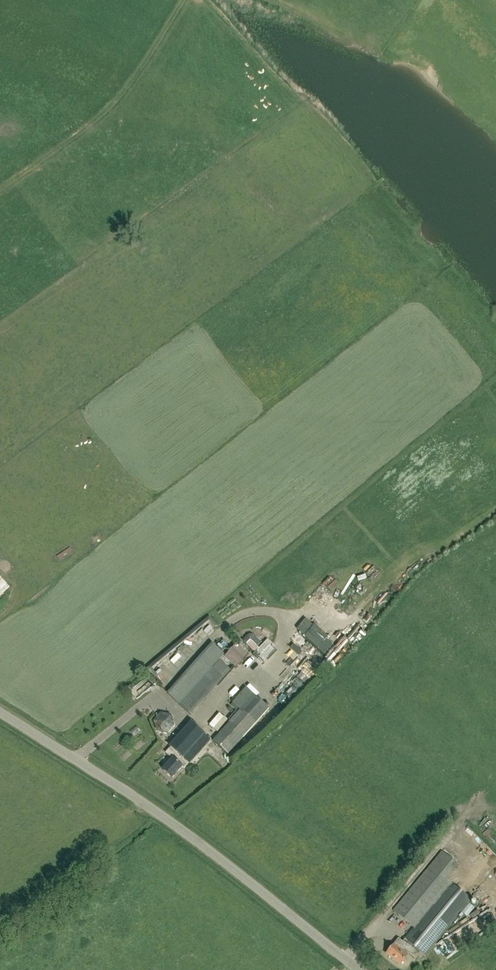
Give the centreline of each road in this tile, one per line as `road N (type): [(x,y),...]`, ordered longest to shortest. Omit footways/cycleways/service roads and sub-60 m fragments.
road 1 (unclassified): [(360,969),(212,850),(0,711)]

